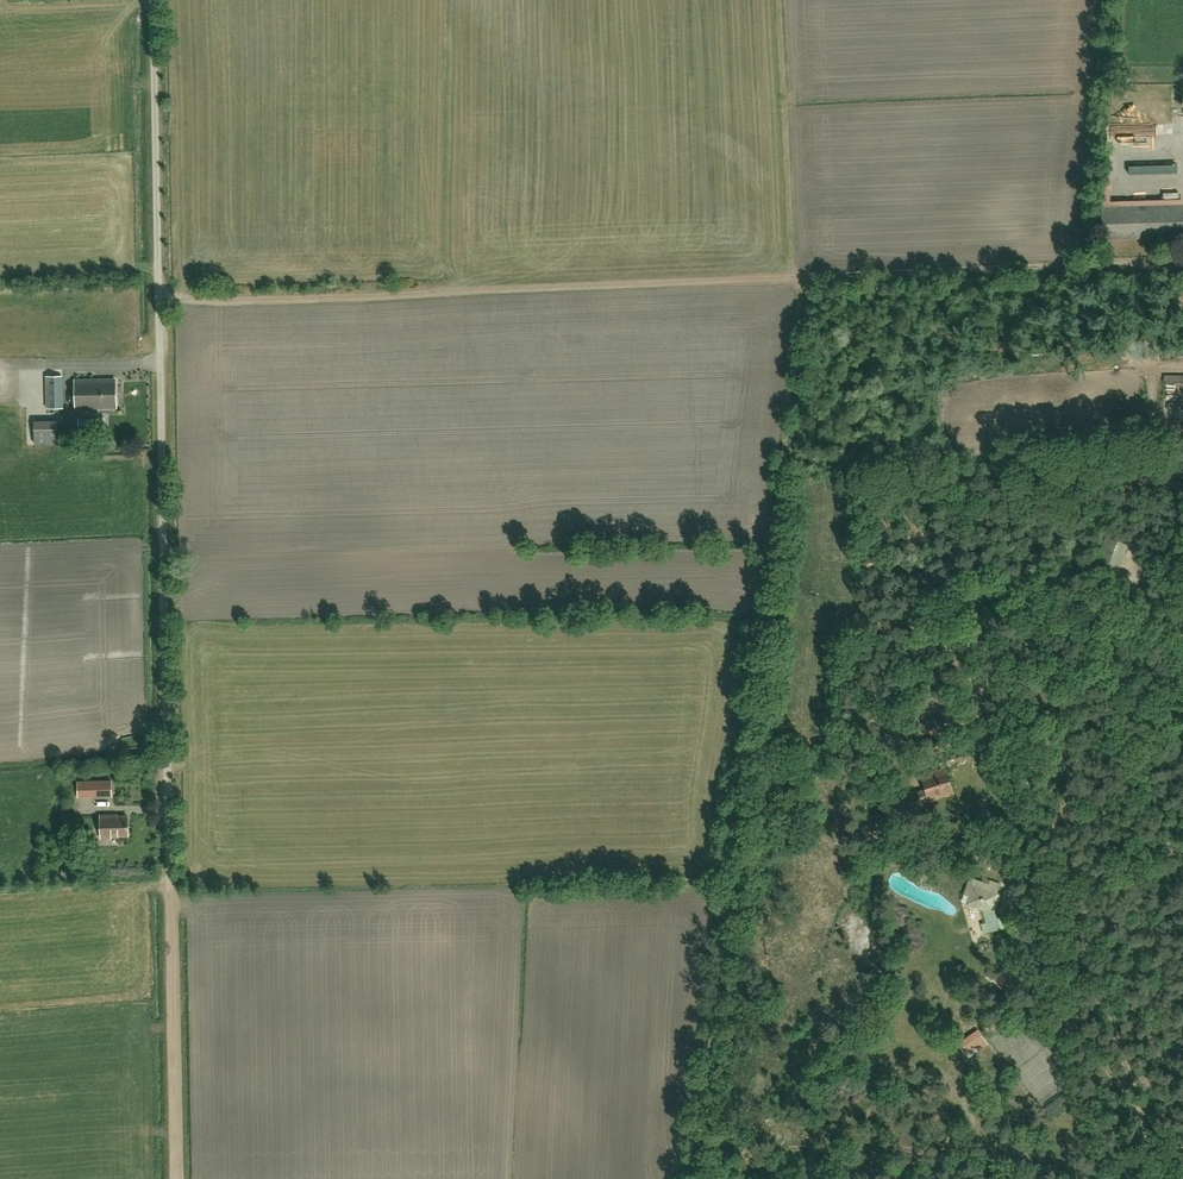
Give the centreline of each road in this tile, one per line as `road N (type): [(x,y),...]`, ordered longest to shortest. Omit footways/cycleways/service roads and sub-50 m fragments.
road 1 (track): [(698,1178),(807,279)]
road 2 (unclassified): [(172,889),(152,0)]
road 3 (track): [(158,300),(807,279)]
road 4 (track): [(807,279),(1182,267)]
road 5 (track): [(178,1178),(172,889)]
road 6 (track): [(789,280),(778,0)]

